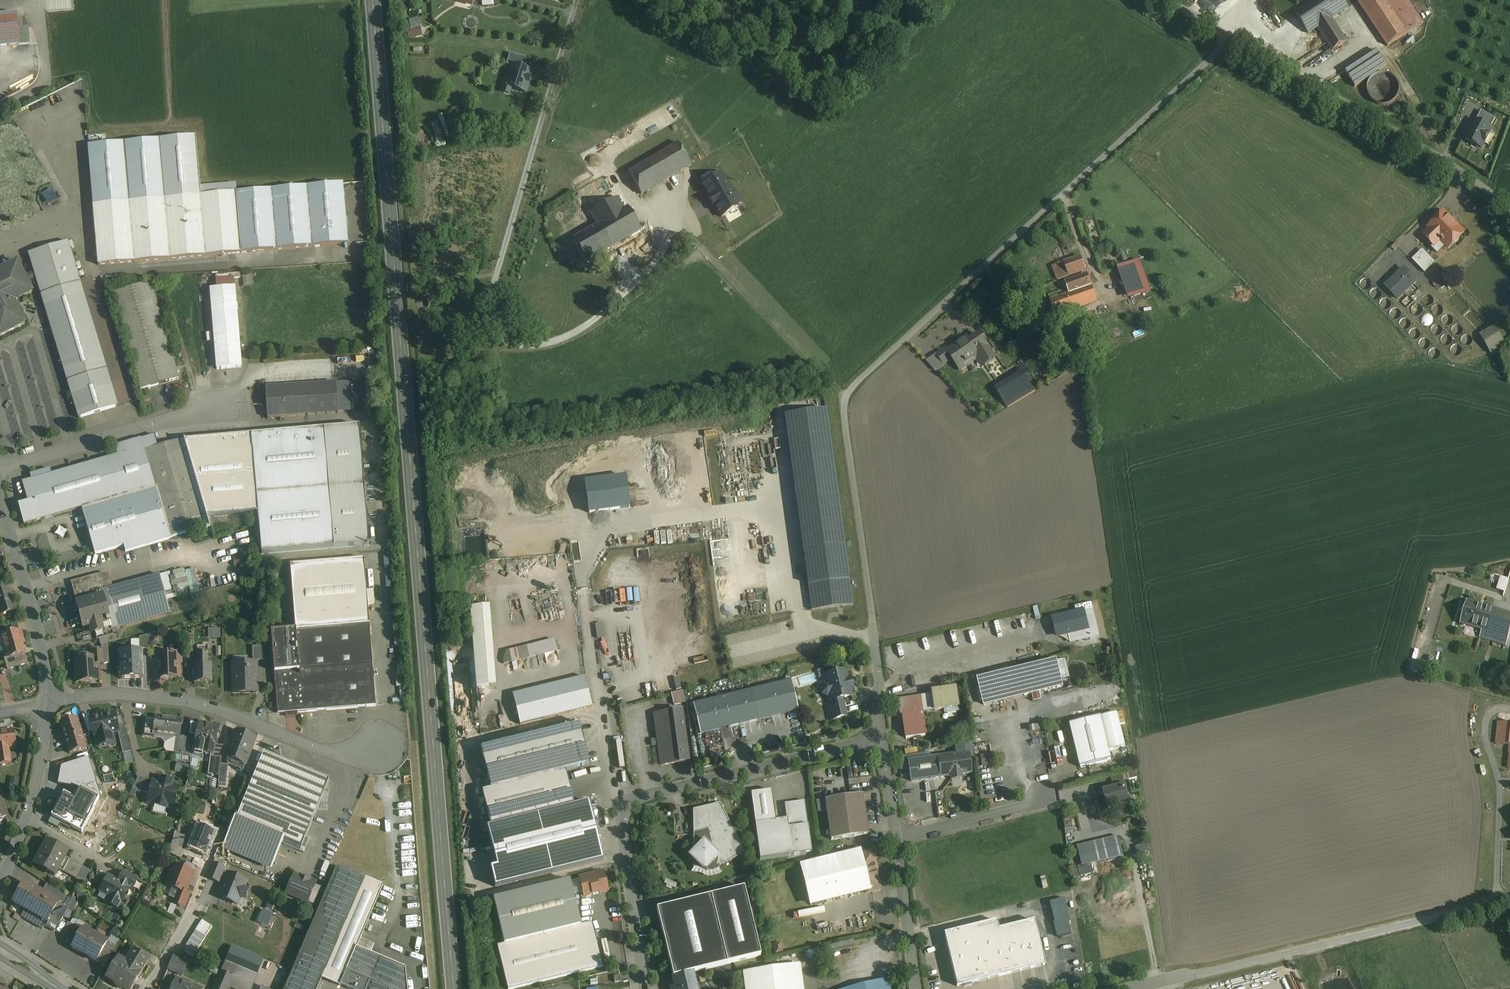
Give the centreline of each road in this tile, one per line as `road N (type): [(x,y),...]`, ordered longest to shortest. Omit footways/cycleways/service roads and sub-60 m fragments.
road 1 (primary): [(373,0),(453,988)]
road 2 (unclassified): [(1232,37),(844,399),(883,738)]
road 3 (track): [(570,10),(498,273),(492,302),(499,329),(521,345),(575,333),(648,271),(678,224)]
road 4 (unclassified): [(883,738),(638,799),(621,828),(645,988)]
road 5 (unclassified): [(1509,896),(1158,981)]
road 6 (residential): [(50,704),(120,693),(187,701),(326,750),(380,749)]
road 7 (unclassified): [(1232,37),(1445,161),(1509,209)]
road 8 (tertiary): [(0,493),(47,653),(50,704)]
road 9 (residential): [(207,404),(0,468)]
road 10 (tertiary): [(50,704),(32,797),(0,879)]
road 11 (unclassified): [(896,840),(1044,800)]
road 12 (unclassified): [(896,840),(918,988)]

